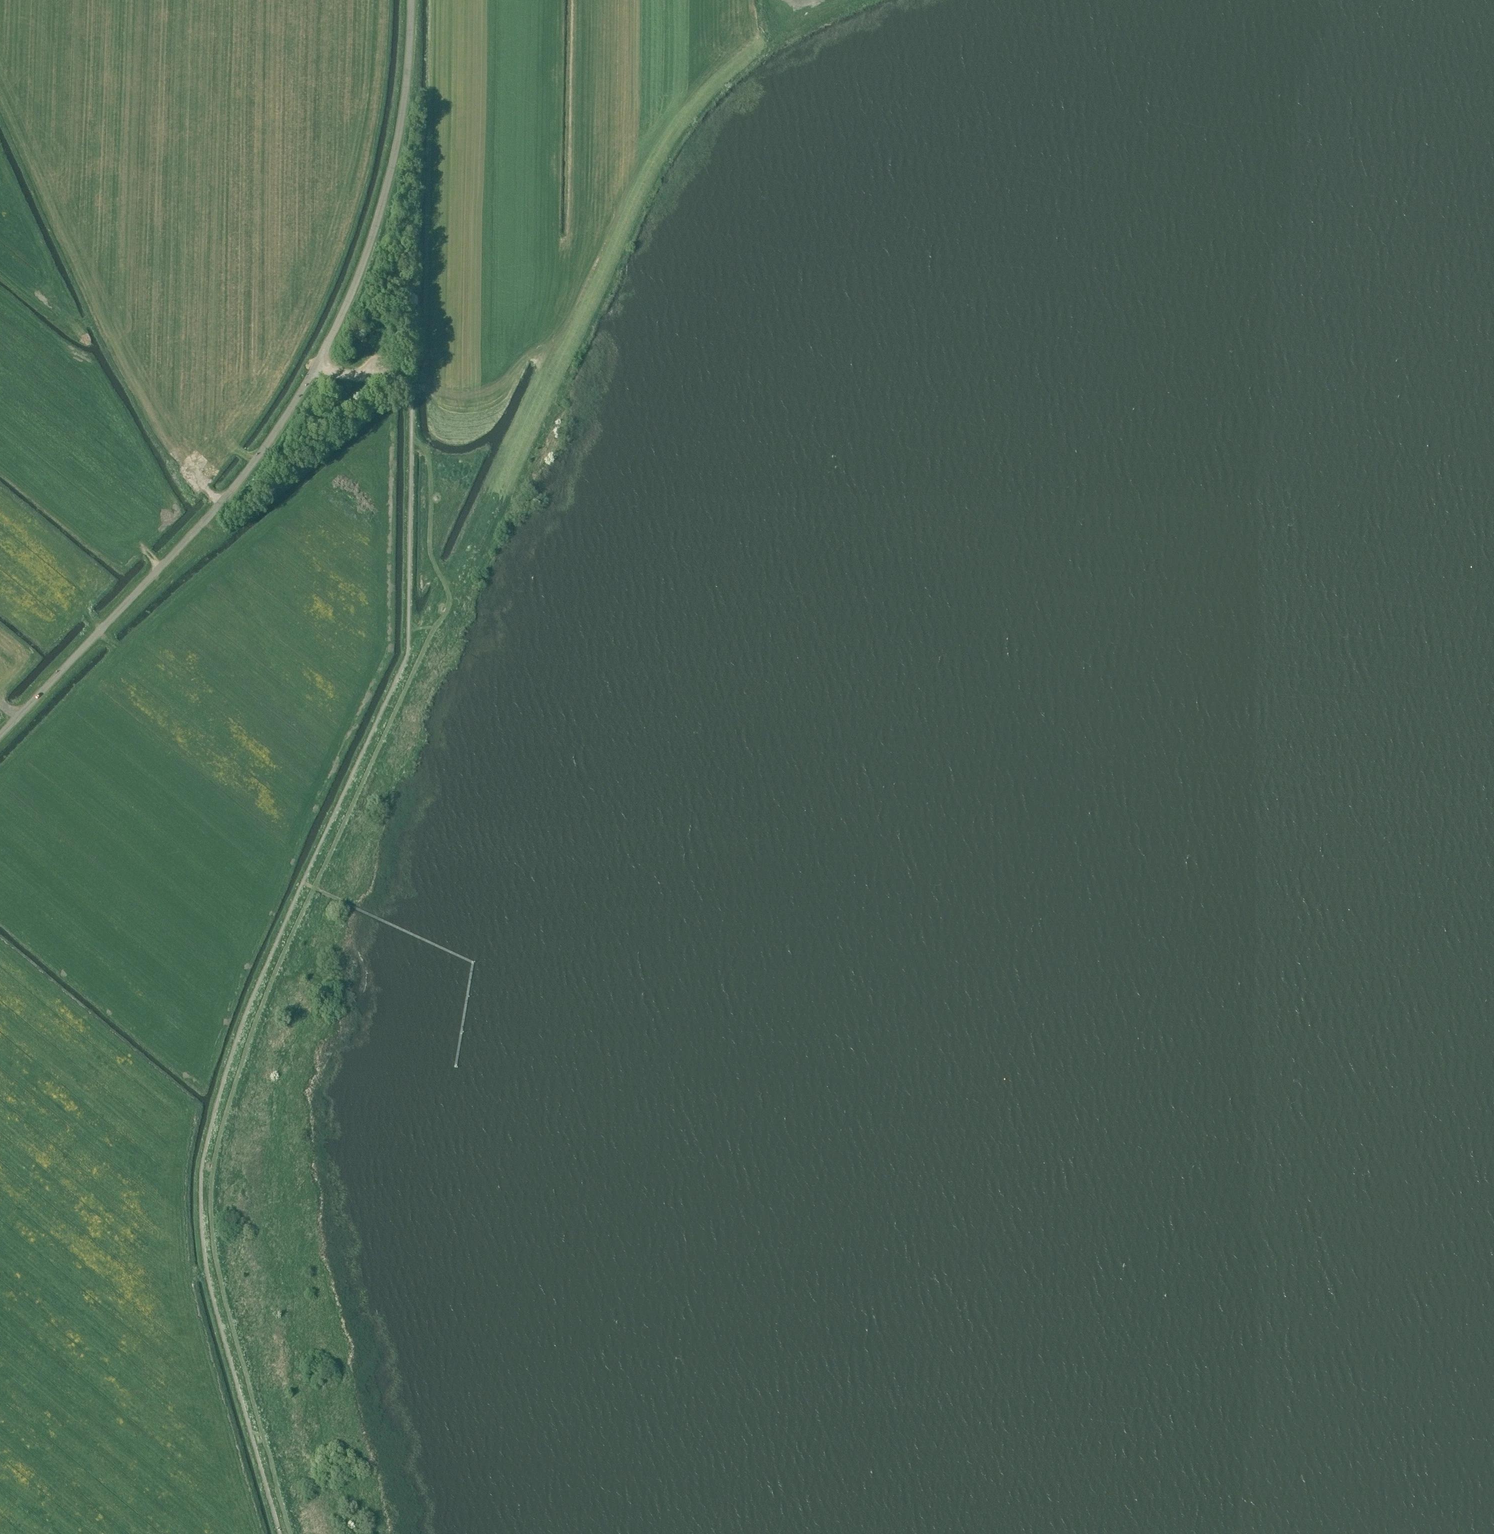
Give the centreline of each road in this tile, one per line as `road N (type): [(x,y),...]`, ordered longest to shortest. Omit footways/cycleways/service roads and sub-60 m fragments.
road 1 (unclassified): [(0,734),(201,525),(271,440),(315,368),(345,312),(393,173),(411,0)]
road 2 (track): [(81,282),(156,427),(221,501)]

